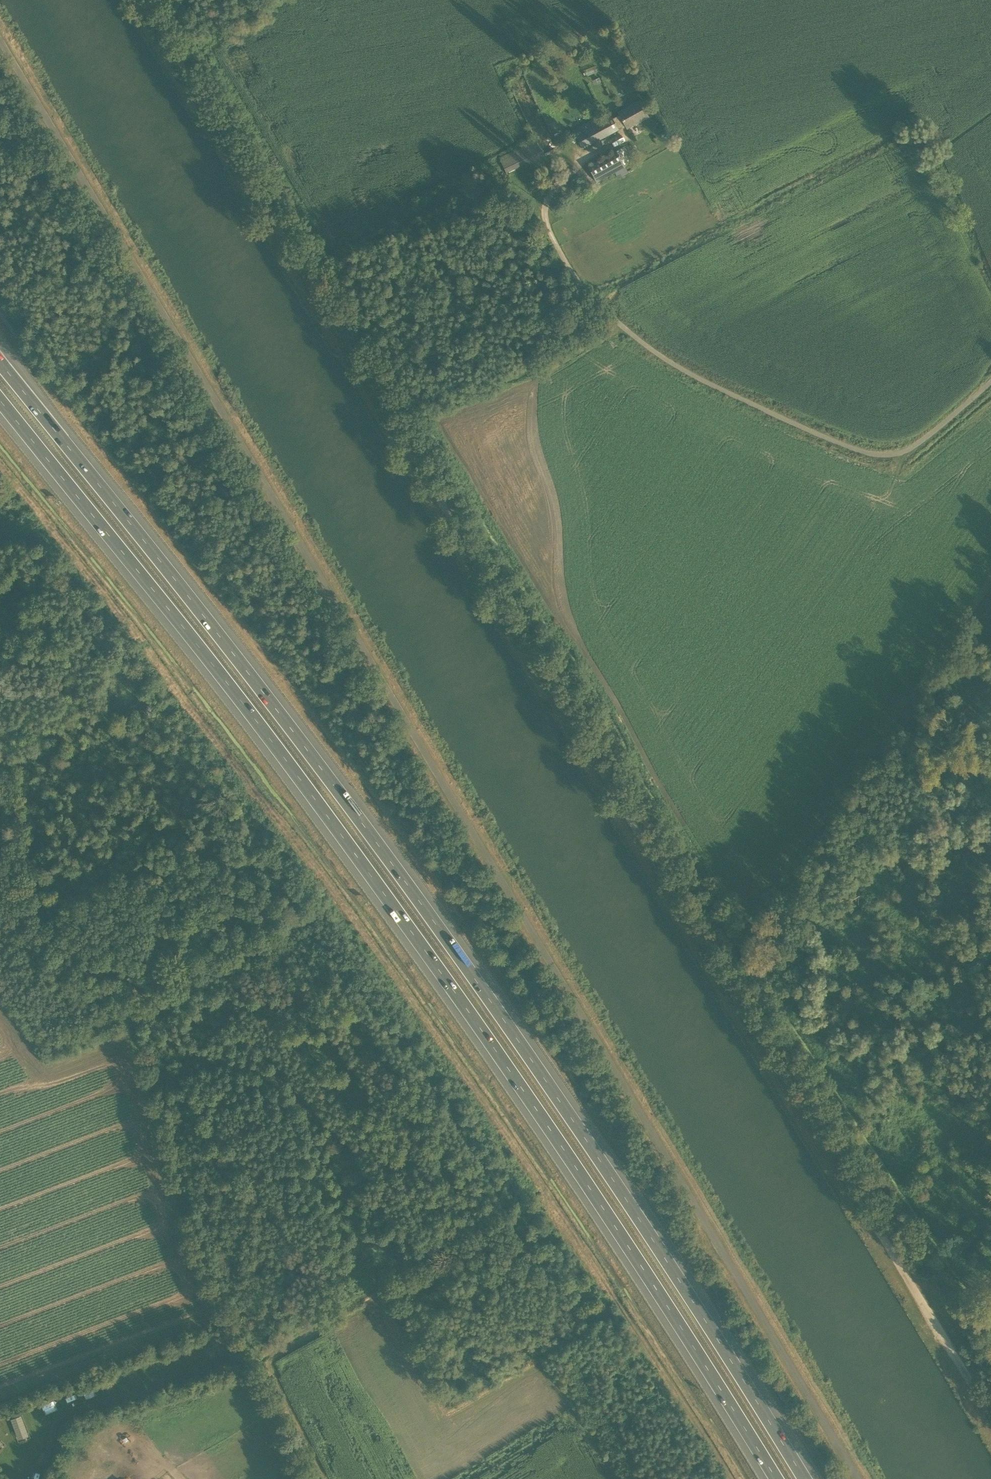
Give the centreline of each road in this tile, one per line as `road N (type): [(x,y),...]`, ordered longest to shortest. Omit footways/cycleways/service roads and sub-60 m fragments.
road 1 (unclassified): [(854,1478),(0,45)]
road 2 (motorway): [(801,1478),(680,1280),(402,878),(0,363)]
road 3 (motorway): [(0,400),(375,884),(545,1122),(772,1478)]
road 4 (track): [(818,1131),(516,635),(147,0)]
road 5 (unclassified): [(990,387),(909,448),(846,442),(639,343),(586,290),(550,230),(554,187)]
road 6 (track): [(0,916),(49,970),(129,1022),(159,1149),(190,1237),(250,1359)]
road 7 (track): [(990,1417),(818,1131)]
road 8 (track): [(250,1359),(289,1478)]

